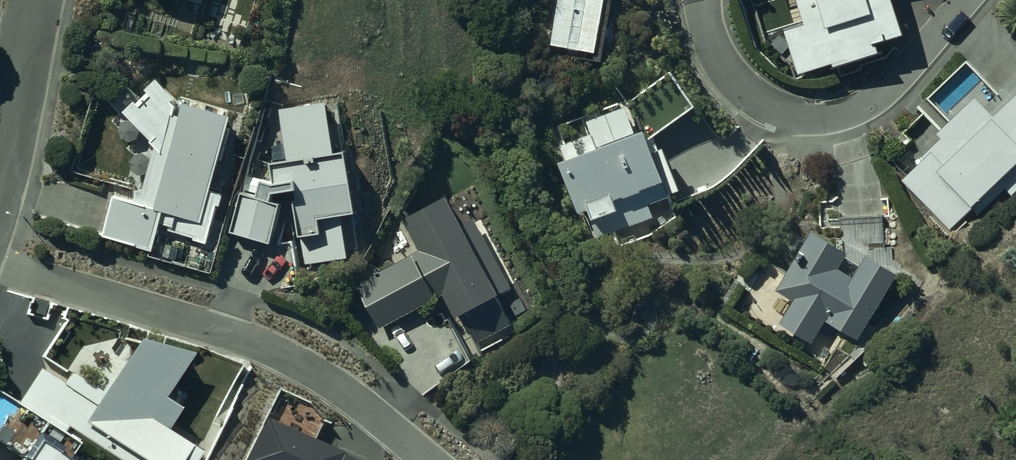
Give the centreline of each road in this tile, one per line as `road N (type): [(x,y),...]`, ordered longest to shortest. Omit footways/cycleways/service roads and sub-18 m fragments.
road 1 (residential): [(0,166),(33,0)]

